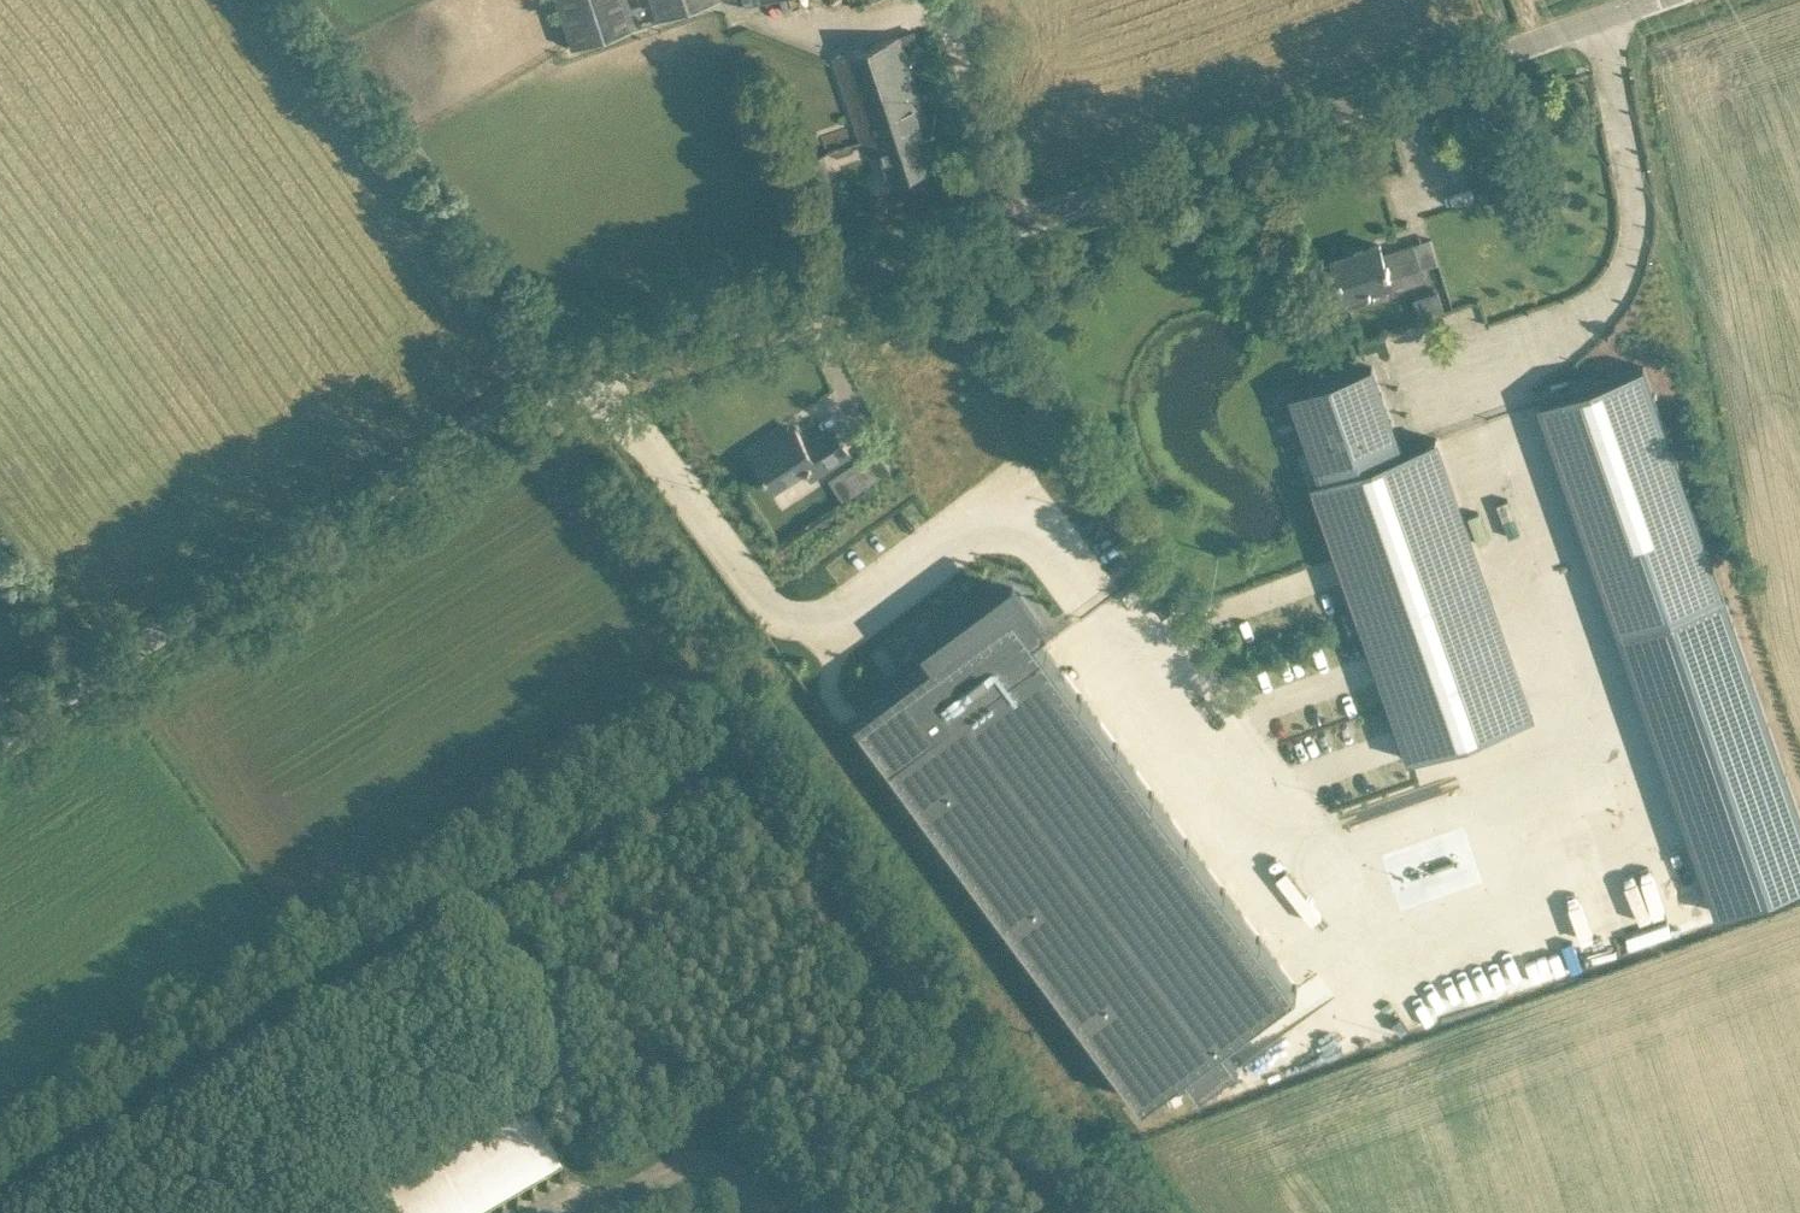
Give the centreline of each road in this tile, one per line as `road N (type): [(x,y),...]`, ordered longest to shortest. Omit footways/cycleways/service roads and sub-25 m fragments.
road 1 (unclassified): [(0,734),(540,394),(1629,0)]

